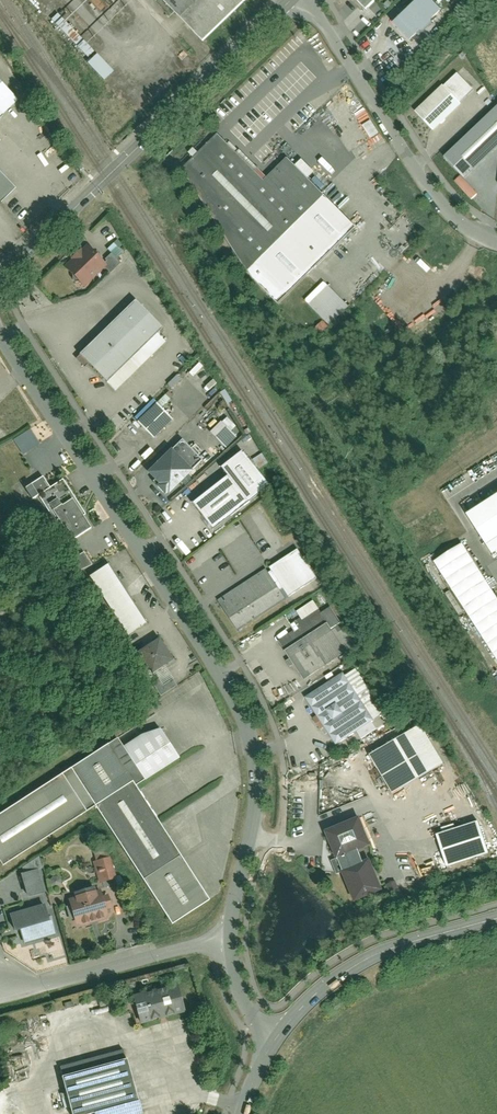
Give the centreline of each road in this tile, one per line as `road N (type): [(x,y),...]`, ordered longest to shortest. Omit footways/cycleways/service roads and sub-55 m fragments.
road 1 (residential): [(232,934),(258,788),(244,716),(0,336)]
road 2 (residential): [(290,0),(0,275)]
road 3 (residential): [(496,243),(460,222),(436,196),(304,0)]
road 4 (residential): [(276,1042),(315,997),(359,965),(496,920)]
road 5 (unclassified): [(232,934),(0,990)]
road 6 (residential): [(276,1042),(238,982),(232,934)]

